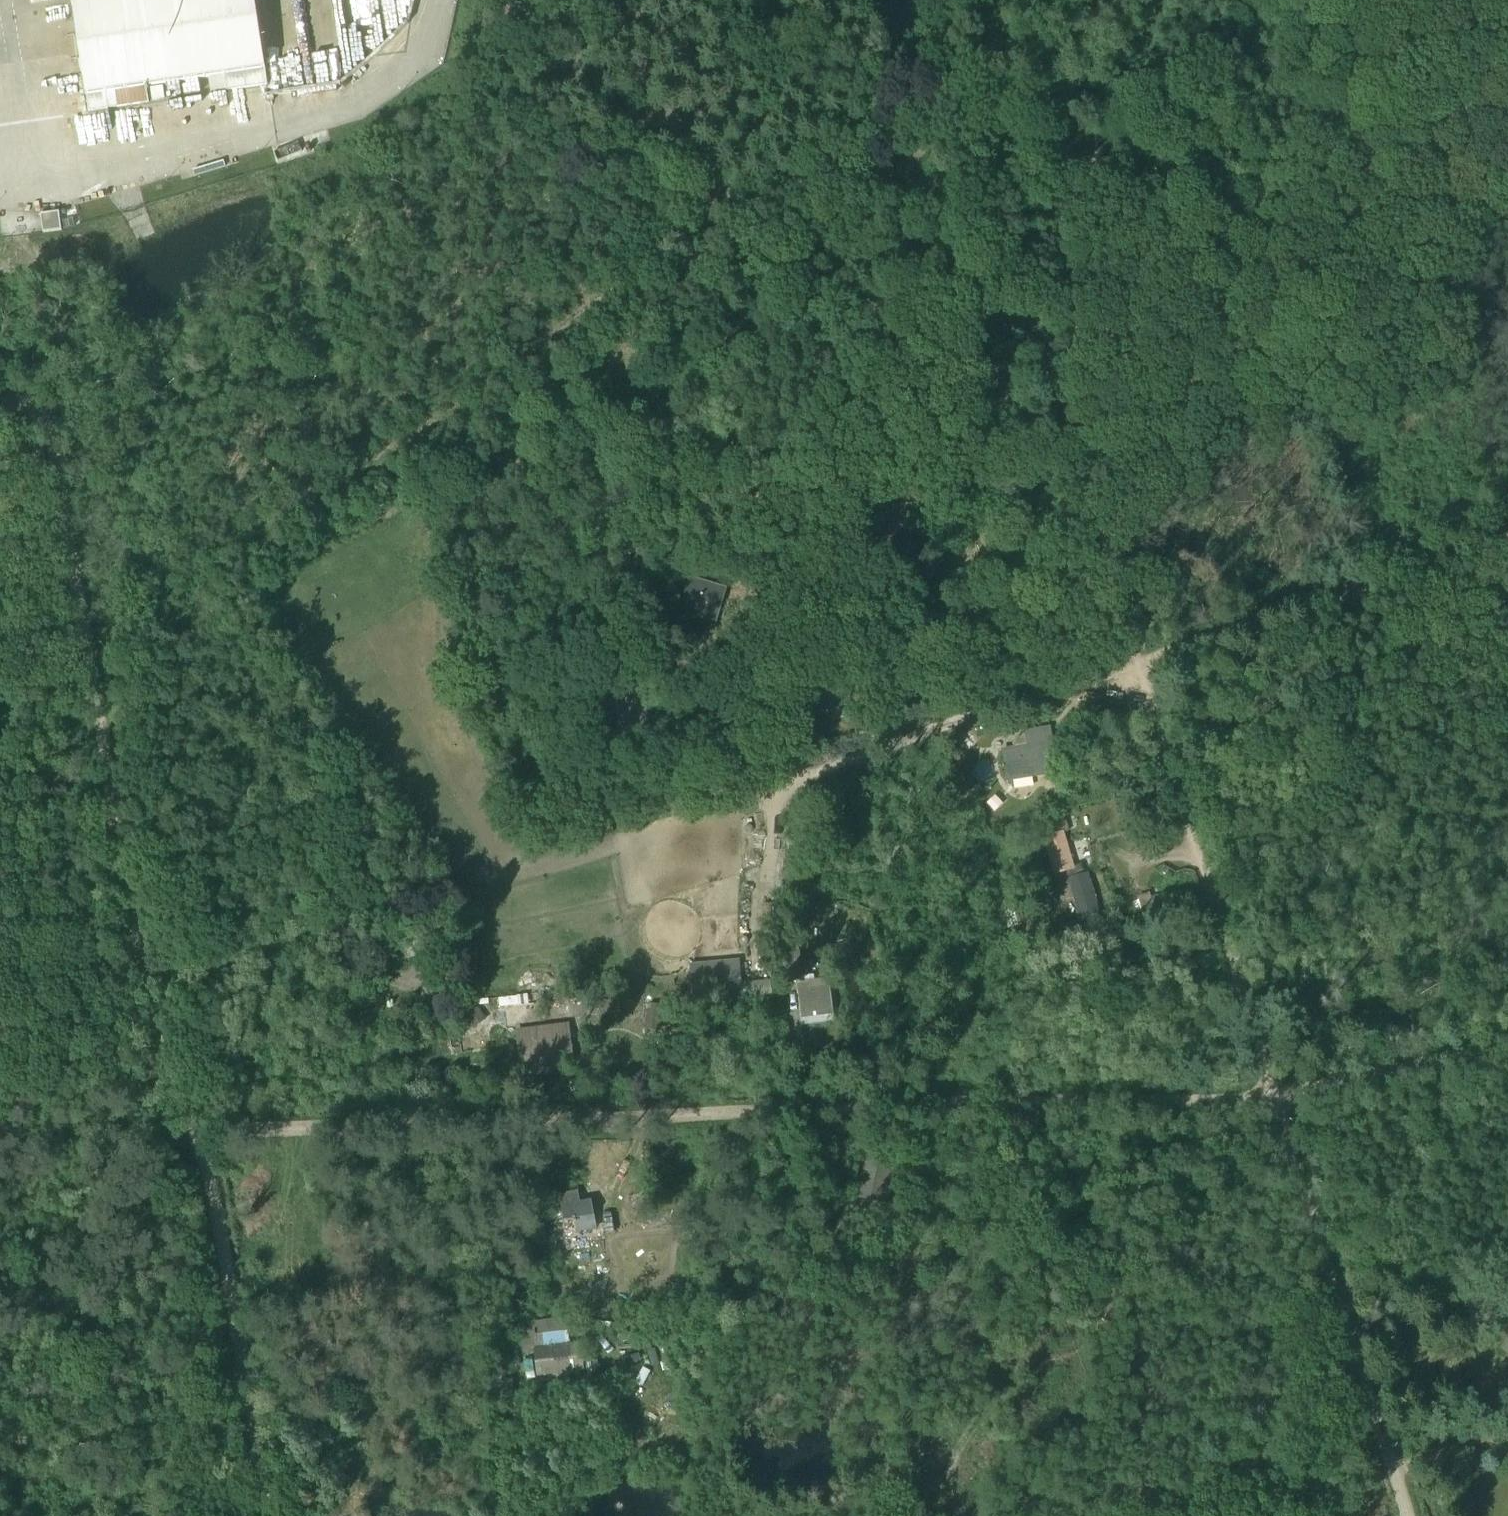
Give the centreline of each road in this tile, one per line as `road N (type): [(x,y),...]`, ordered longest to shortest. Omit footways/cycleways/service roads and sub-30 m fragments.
road 1 (track): [(260,1515),(79,395),(0,405)]
road 2 (track): [(197,1133),(1273,1093)]
road 3 (track): [(170,981),(1139,661)]
road 4 (track): [(113,618),(401,441),(744,191)]
road 5 (track): [(1139,661),(1006,206),(993,94),(1163,75)]
road 6 (track): [(1273,1093),(1139,661)]
road 7 (track): [(1409,1515),(1273,1093)]
road 8 (track): [(1006,206),(743,559)]
road 9 (track): [(1139,661),(1507,539)]
road 10 (track): [(1273,1093),(1507,1040)]
road 11 (track): [(1163,75),(1335,0)]

